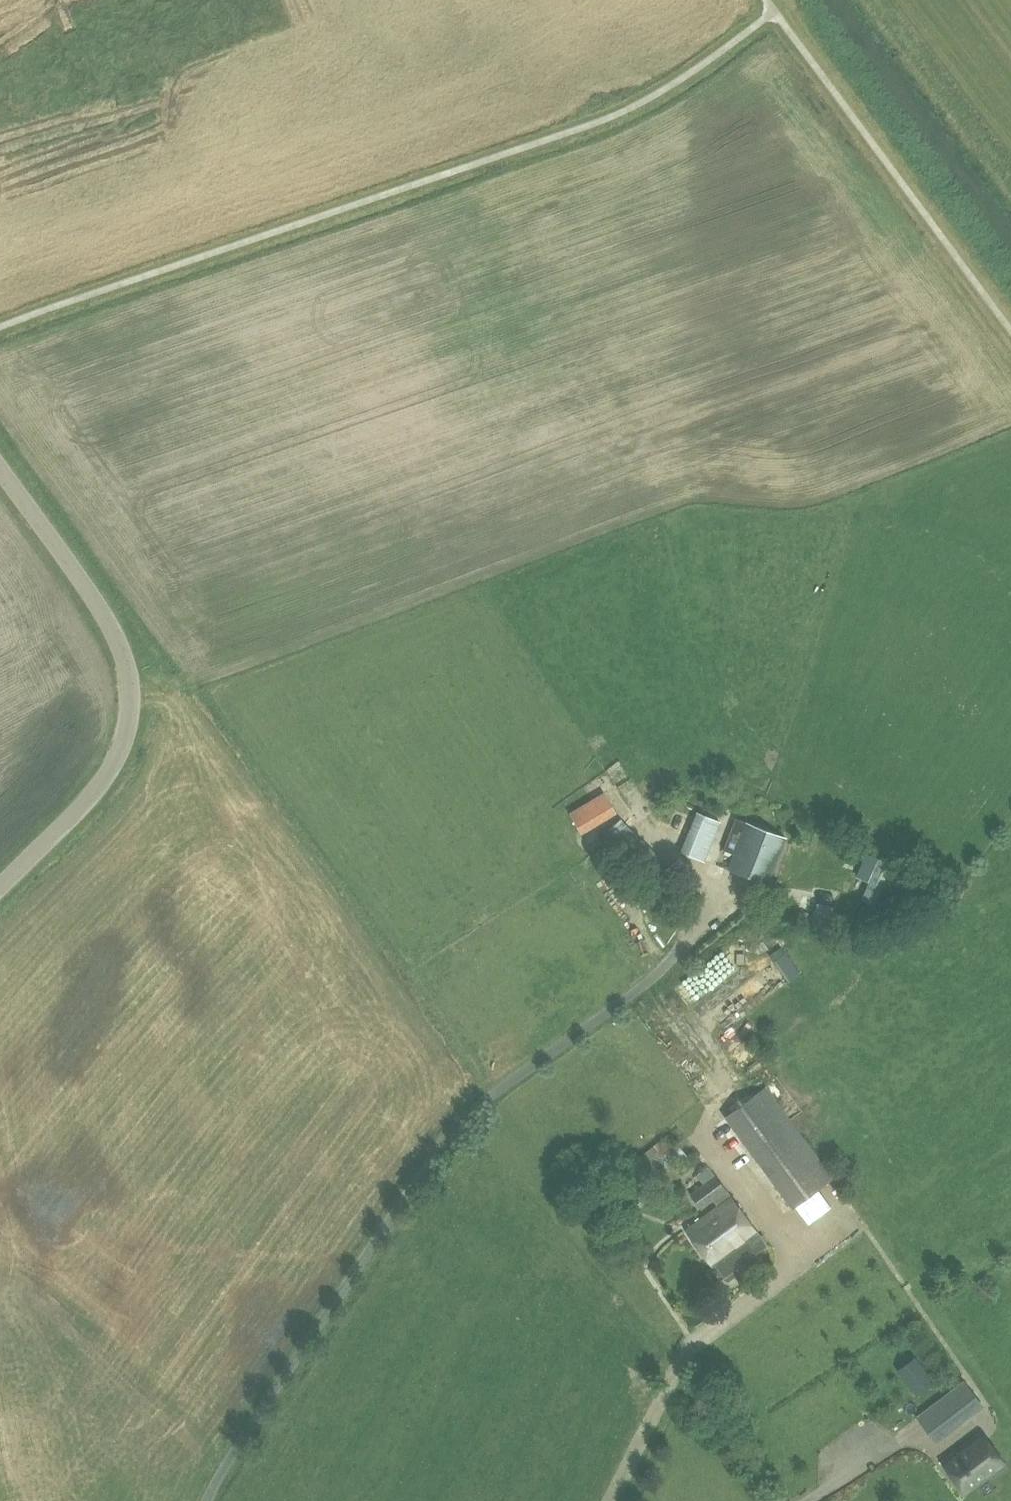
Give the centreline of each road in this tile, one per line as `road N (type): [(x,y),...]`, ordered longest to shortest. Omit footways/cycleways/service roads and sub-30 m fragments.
road 1 (unclassified): [(0,888),(95,791),(116,758),(129,687),(112,631),(0,476)]

